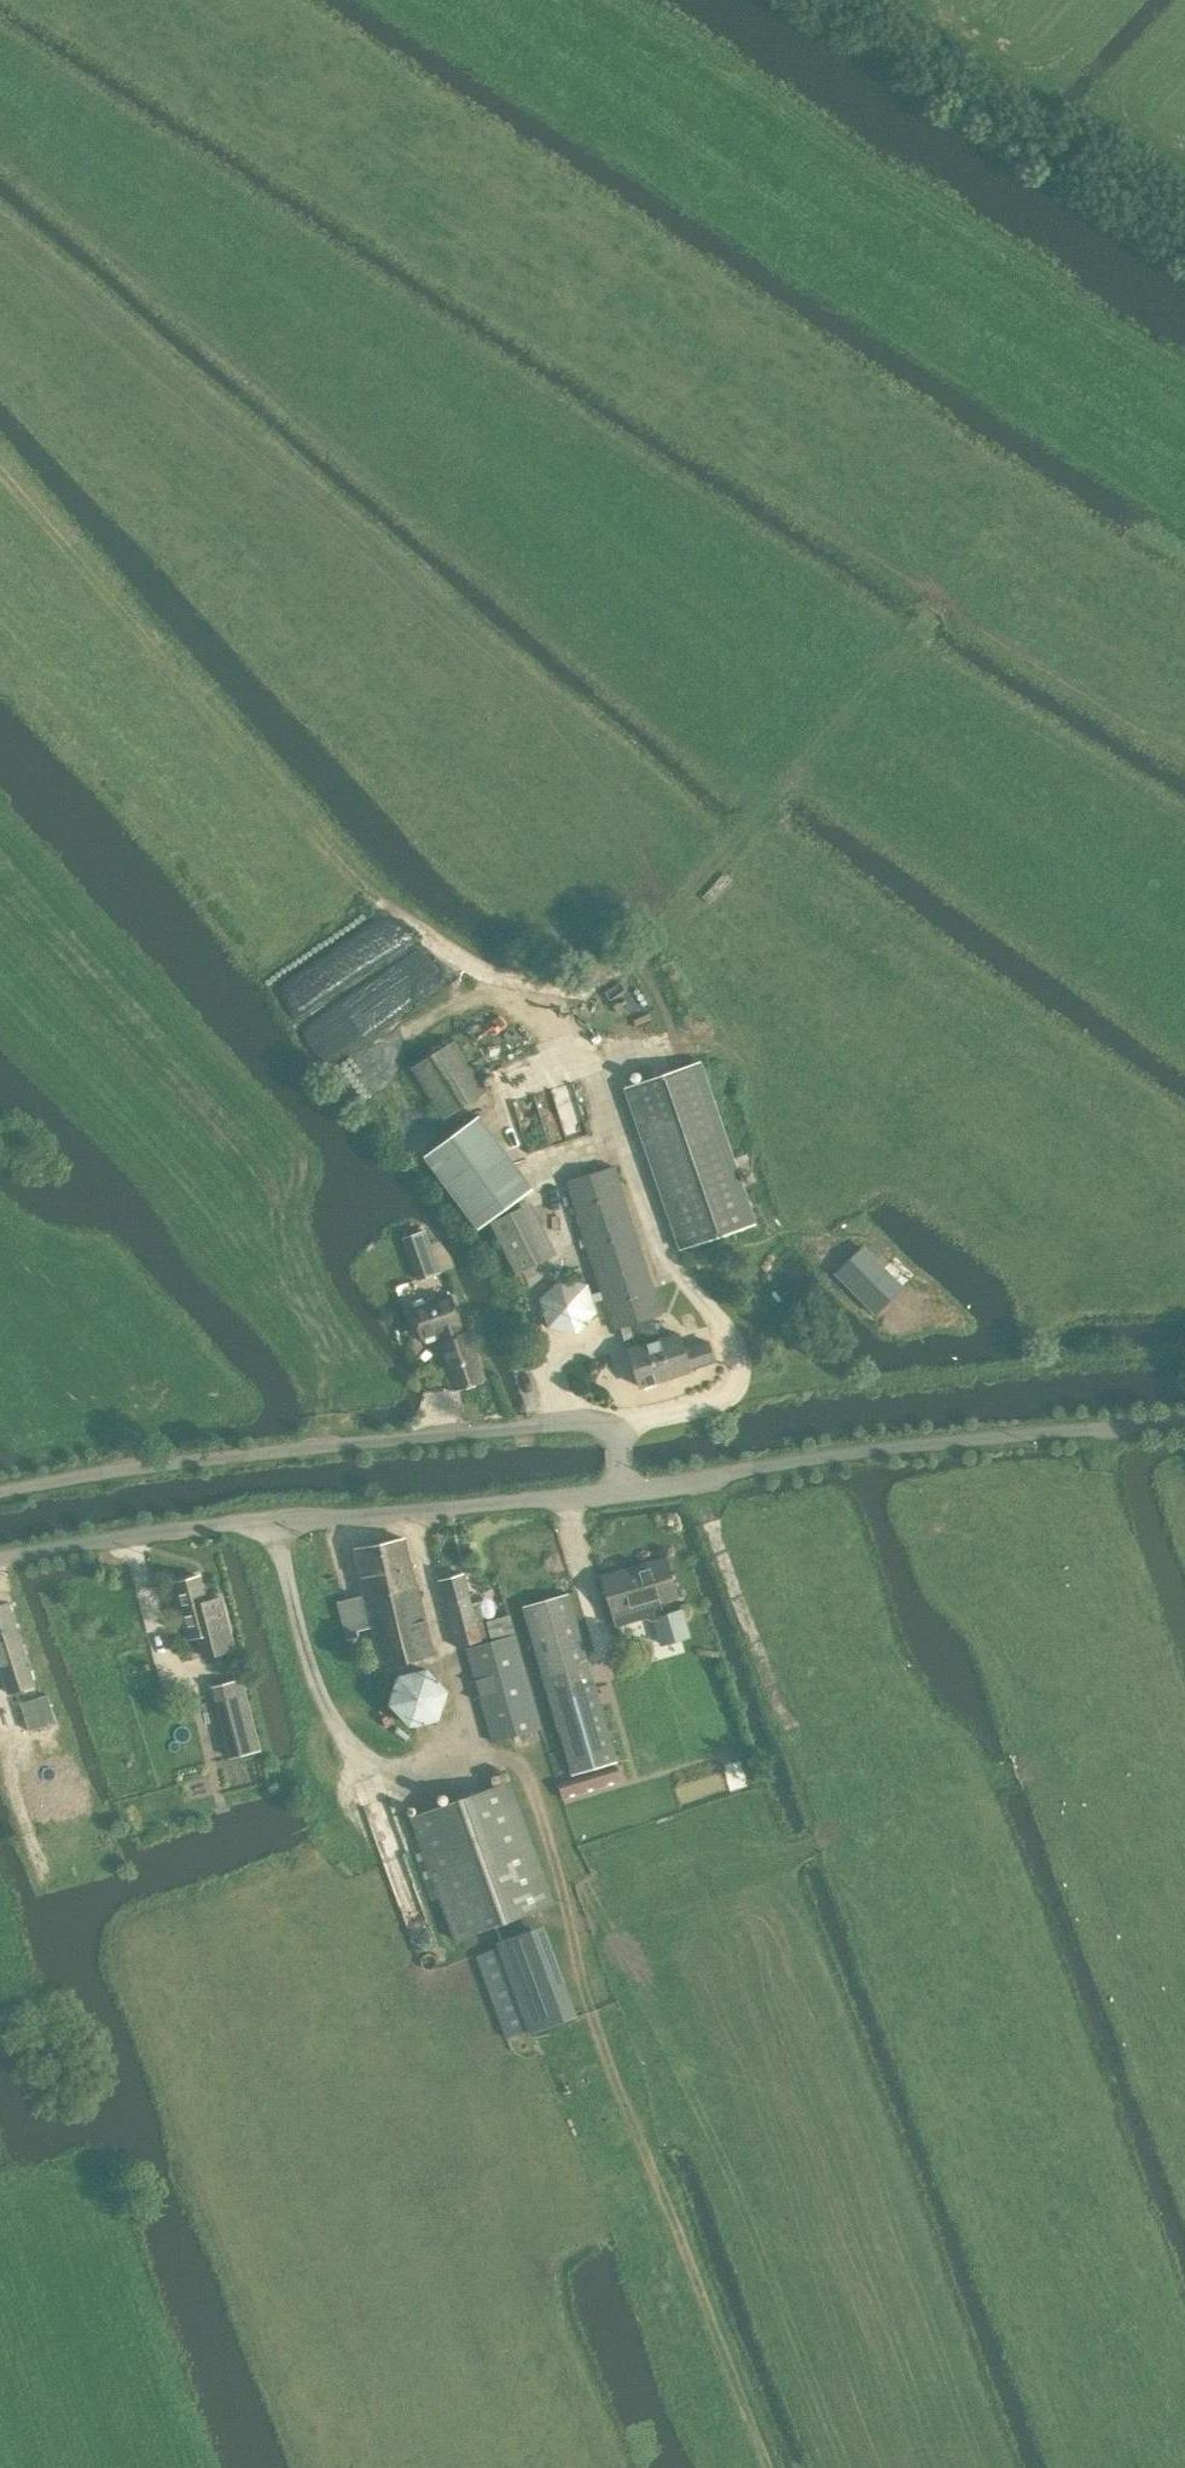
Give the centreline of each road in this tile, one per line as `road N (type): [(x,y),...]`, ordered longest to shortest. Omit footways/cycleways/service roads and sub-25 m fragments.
road 1 (track): [(0,474),(298,819),(373,895),(488,970),(554,993),(590,1051)]
road 2 (unclassified): [(630,1494),(620,1425),(134,1465),(0,1492)]
road 3 (unclassified): [(0,1563),(255,1526),(630,1494)]
road 4 (unclassified): [(630,1494),(803,1461),(1184,1418)]
road 5 (track): [(793,1727),(707,1480)]
road 6 (track): [(1153,1662),(1119,1559),(1103,1427)]
road 7 (track): [(0,1313),(130,1434),(134,1465)]

